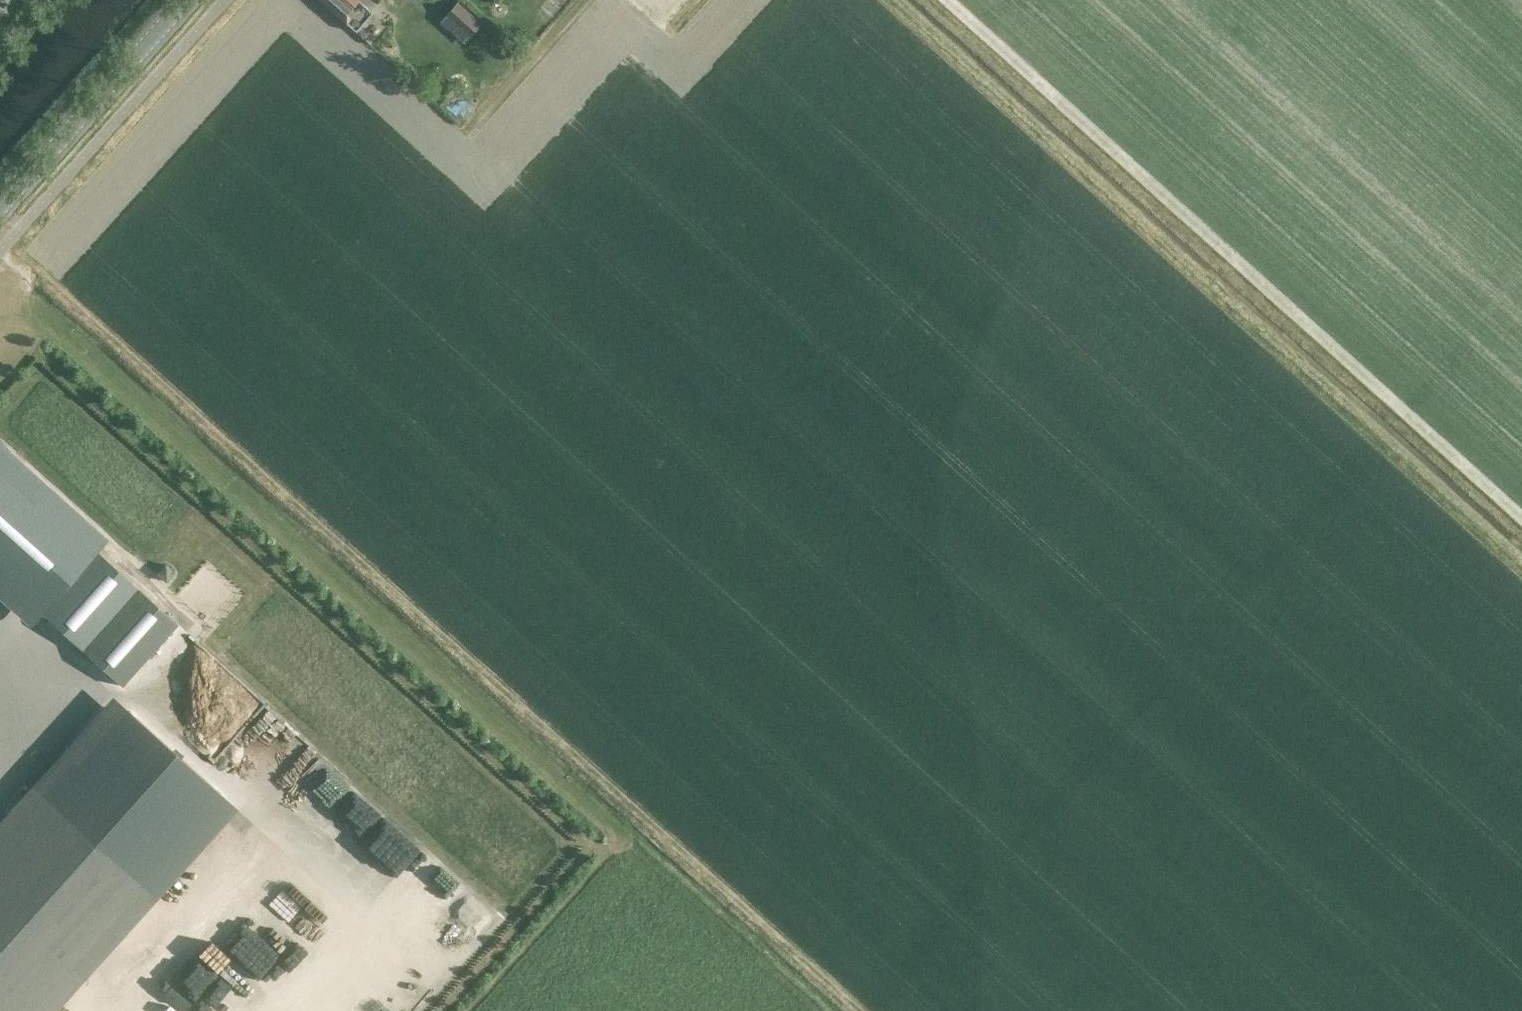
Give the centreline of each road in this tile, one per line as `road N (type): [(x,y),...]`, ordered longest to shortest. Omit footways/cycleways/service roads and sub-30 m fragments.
road 1 (track): [(945,0),(1521,517)]
road 2 (tertiary): [(0,203),(181,0)]

